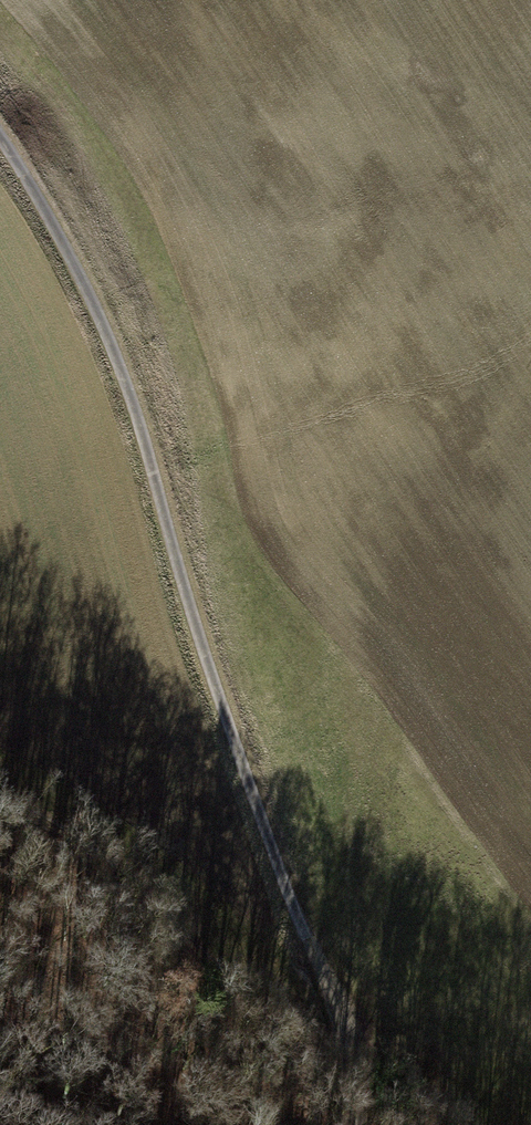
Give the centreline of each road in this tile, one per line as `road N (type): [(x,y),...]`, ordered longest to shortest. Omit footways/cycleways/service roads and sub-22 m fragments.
road 1 (track): [(324,955),(344,0)]
road 2 (track): [(0,134),(61,226),(133,385),(277,885),(324,955)]
road 3 (track): [(0,746),(125,809),(203,909),(353,1044)]
road 4 (track): [(371,1124),(324,955)]

